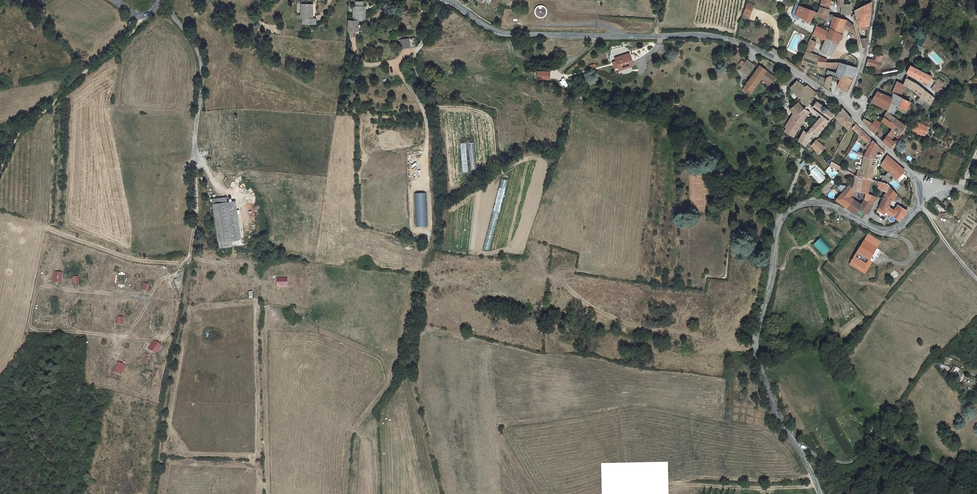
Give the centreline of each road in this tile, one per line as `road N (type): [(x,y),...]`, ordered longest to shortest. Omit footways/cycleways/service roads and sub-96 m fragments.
road 1 (unclassified): [(818,493),(779,425),(754,351),(777,228),(792,209),(819,203),(885,232),(916,207),(916,188)]
road 2 (unclassified): [(843,104),(781,62),(719,37),(499,33),(446,0)]
road 3 (track): [(194,154),(196,221),(186,261),(131,258),(47,229)]
road 4 (track): [(190,256),(155,493)]
road 5 (track): [(0,168),(31,121),(122,46),(142,16)]
road 6 (residential): [(170,0),(198,52),(194,154),(215,186)]

